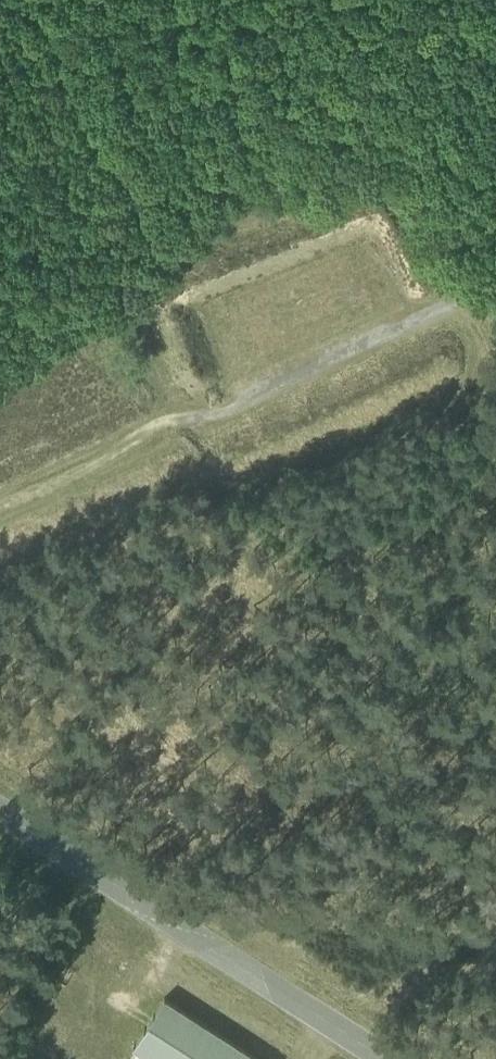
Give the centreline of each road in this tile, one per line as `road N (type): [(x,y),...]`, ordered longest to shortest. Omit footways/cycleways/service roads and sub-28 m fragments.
road 1 (track): [(495,295),(0,527)]
road 2 (track): [(0,801),(395,1058)]

